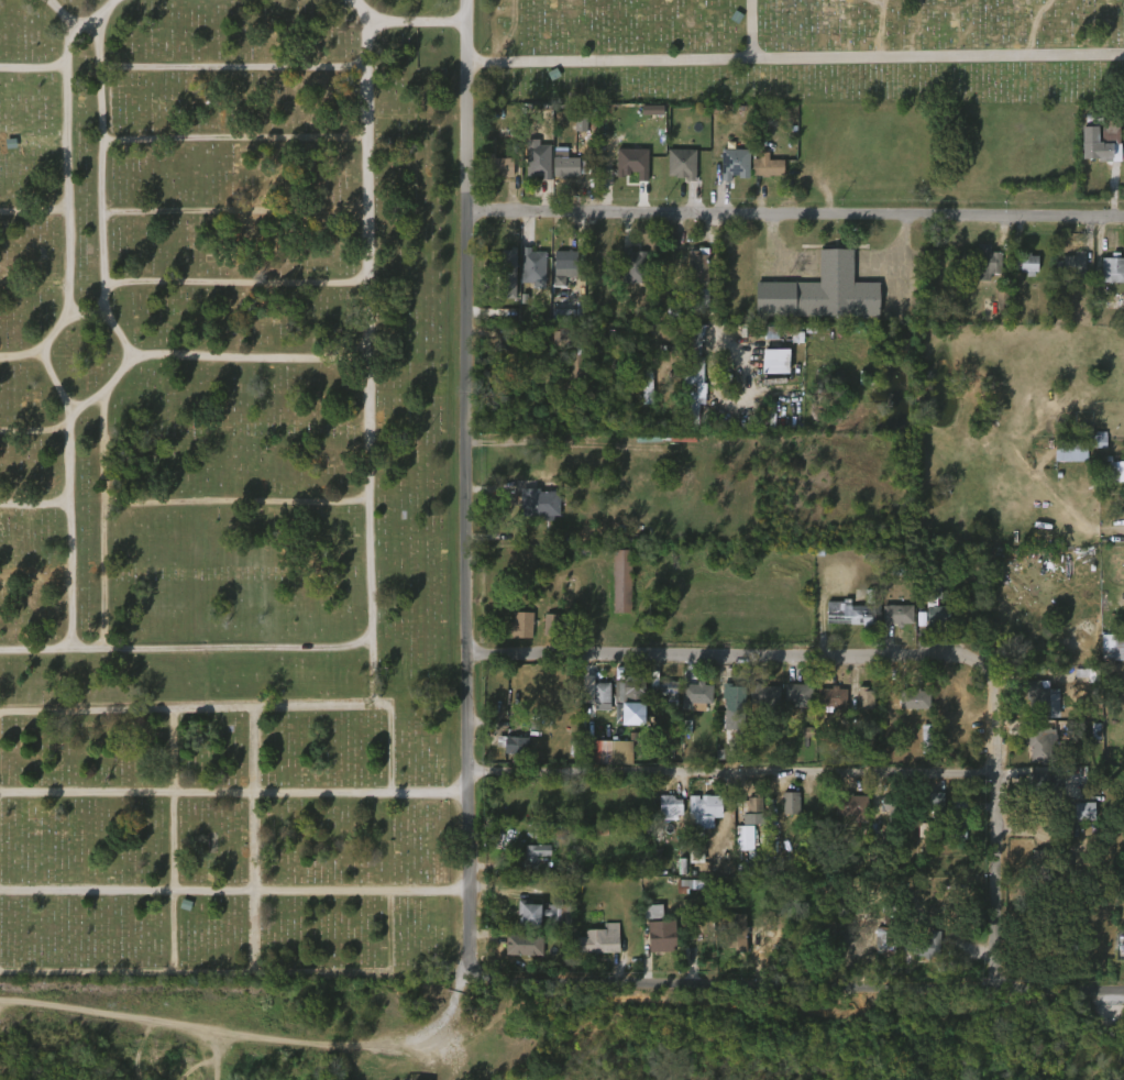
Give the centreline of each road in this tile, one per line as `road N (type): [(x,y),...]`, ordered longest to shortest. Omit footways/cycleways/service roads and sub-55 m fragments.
road 1 (residential): [(475,0),(464,976)]
road 2 (residential): [(464,976),(1123,992)]
road 3 (residential): [(474,217),(1123,222)]
road 4 (residential): [(472,782),(996,785)]
road 5 (residential): [(472,652),(957,655)]
road 6 (track): [(464,976),(0,982)]
road 7 (residential): [(957,655),(981,661),(996,691),(995,990)]

